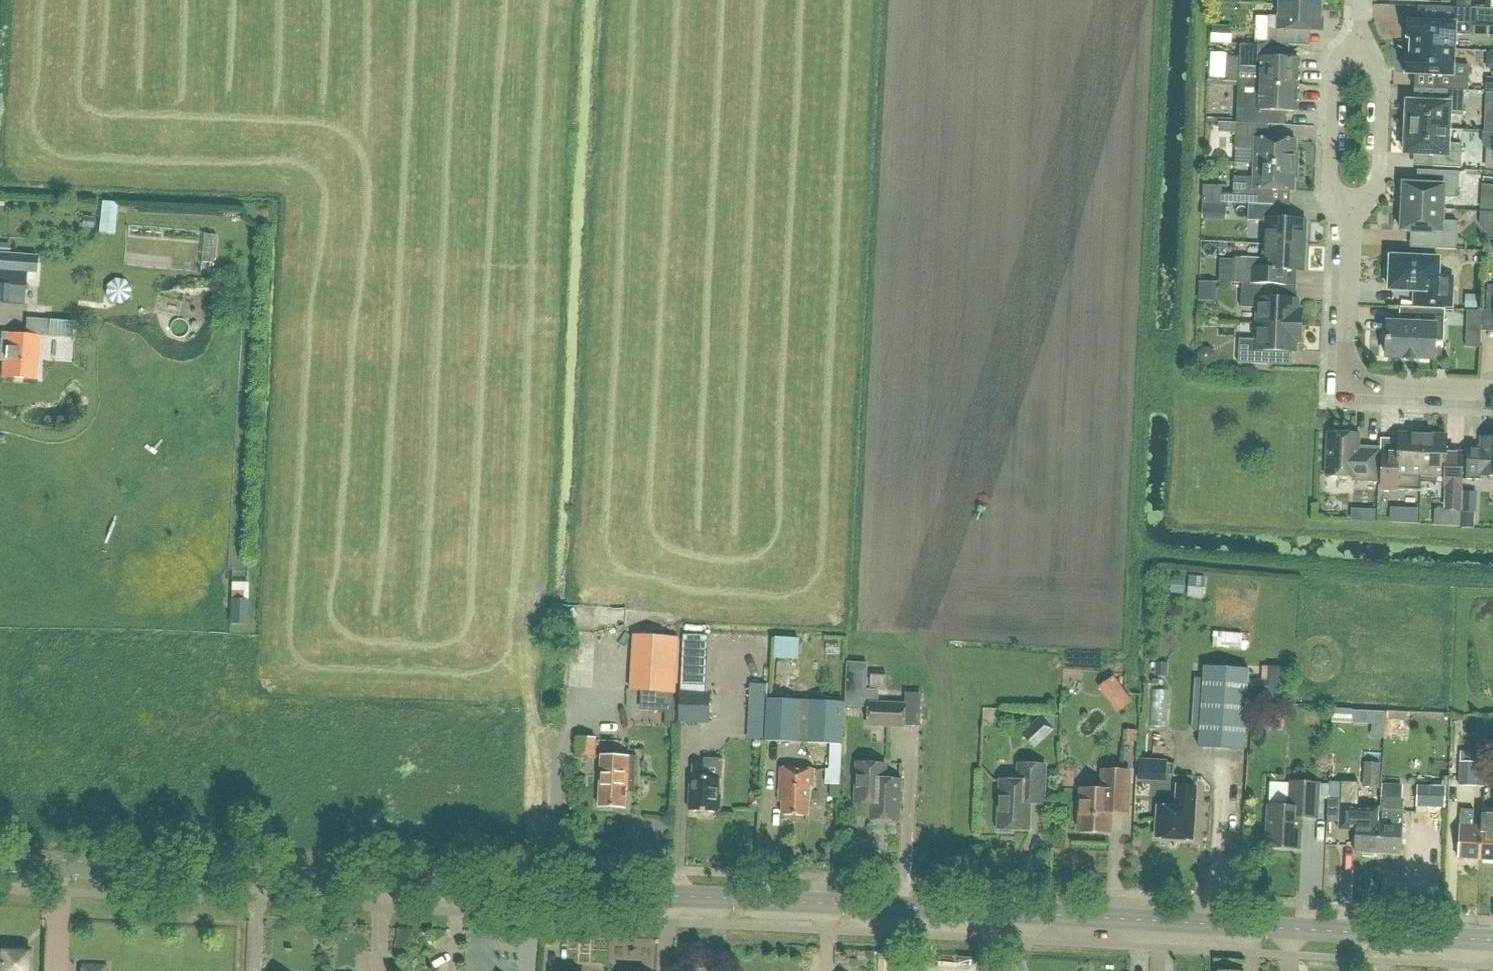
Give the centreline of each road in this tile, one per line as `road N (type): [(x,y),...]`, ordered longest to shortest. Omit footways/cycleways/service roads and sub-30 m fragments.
road 1 (tertiary): [(1492,943),(0,859)]
road 2 (track): [(1492,580),(1161,556),(1136,533),(1139,366),(1182,368),(1203,0)]
road 3 (track): [(1139,366),(1159,0)]
road 4 (residential): [(1363,37),(1336,66),(1332,129),(1333,190),(1354,214)]
road 5 (residential): [(1354,214),(1375,195),(1382,133),(1383,68),(1363,37)]
road 6 (residential): [(1346,381),(1354,214)]
road 7 (residential): [(1346,381),(1492,389)]

